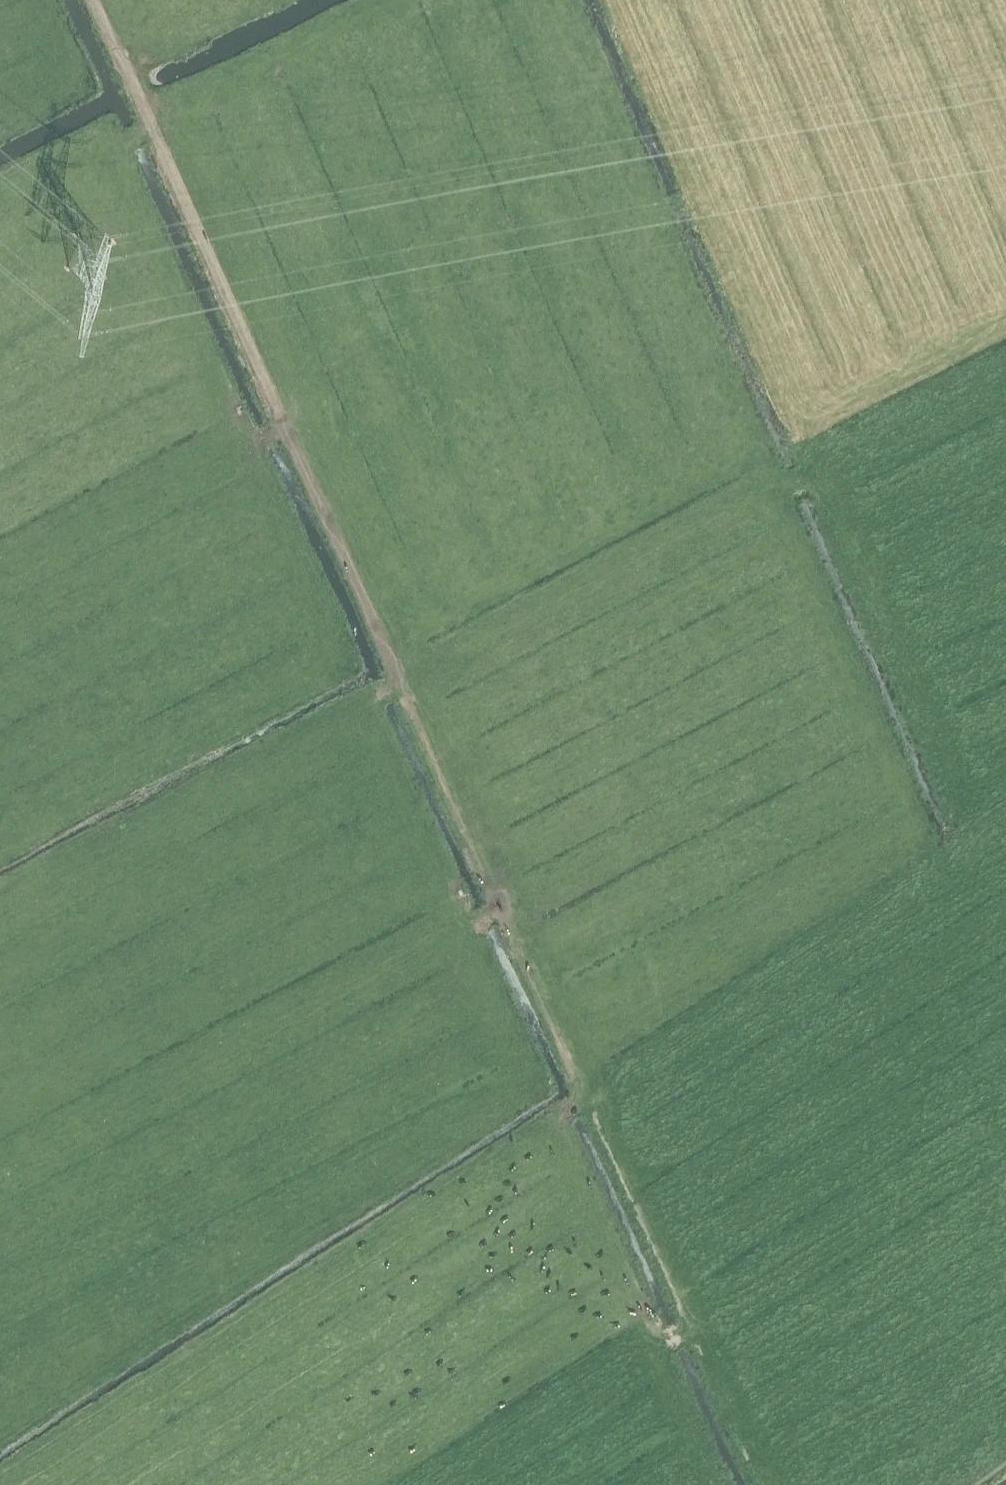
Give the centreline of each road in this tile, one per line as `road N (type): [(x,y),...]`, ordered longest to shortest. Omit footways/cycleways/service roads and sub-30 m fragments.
road 1 (track): [(95,0),(398,675)]

